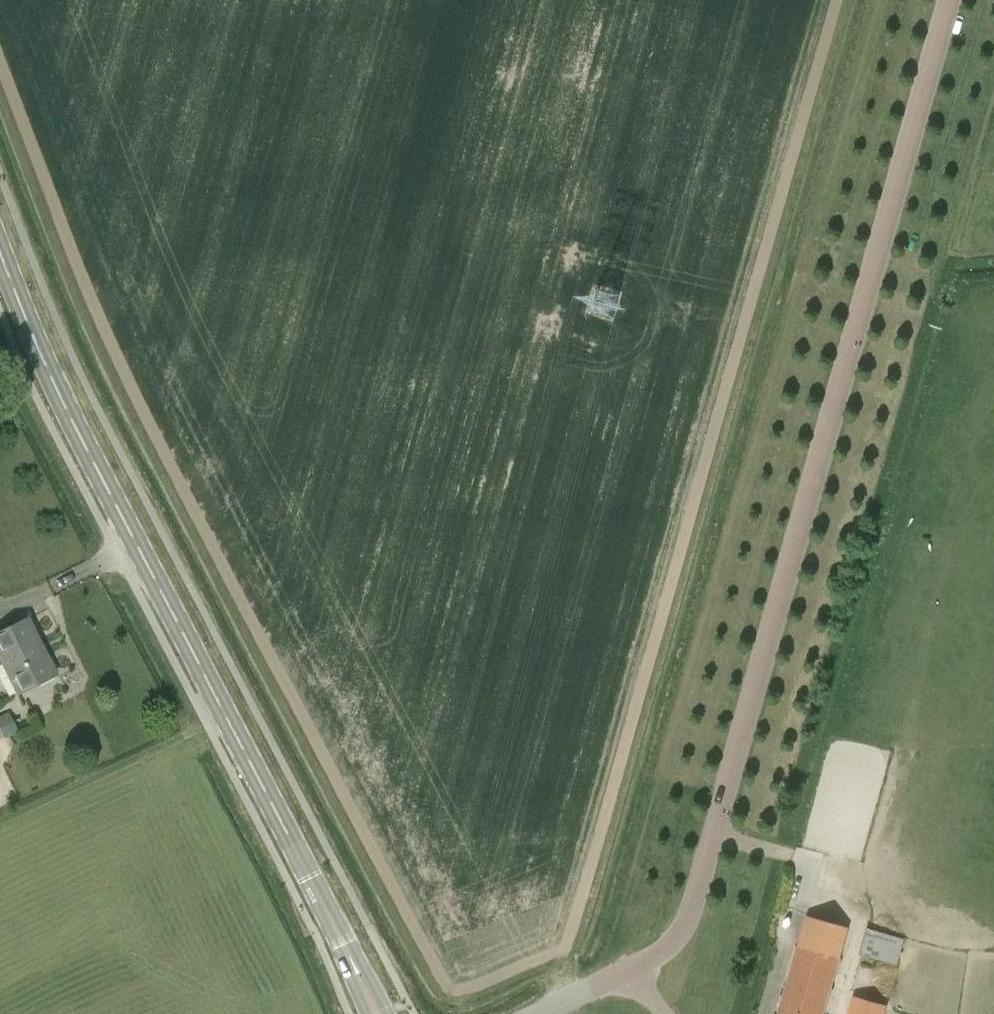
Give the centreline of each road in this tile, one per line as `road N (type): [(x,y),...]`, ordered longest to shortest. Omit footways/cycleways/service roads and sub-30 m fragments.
road 1 (unclassified): [(542,1013),(682,935),(950,0)]
road 2 (tertiary): [(378,1013),(50,376),(0,252)]

